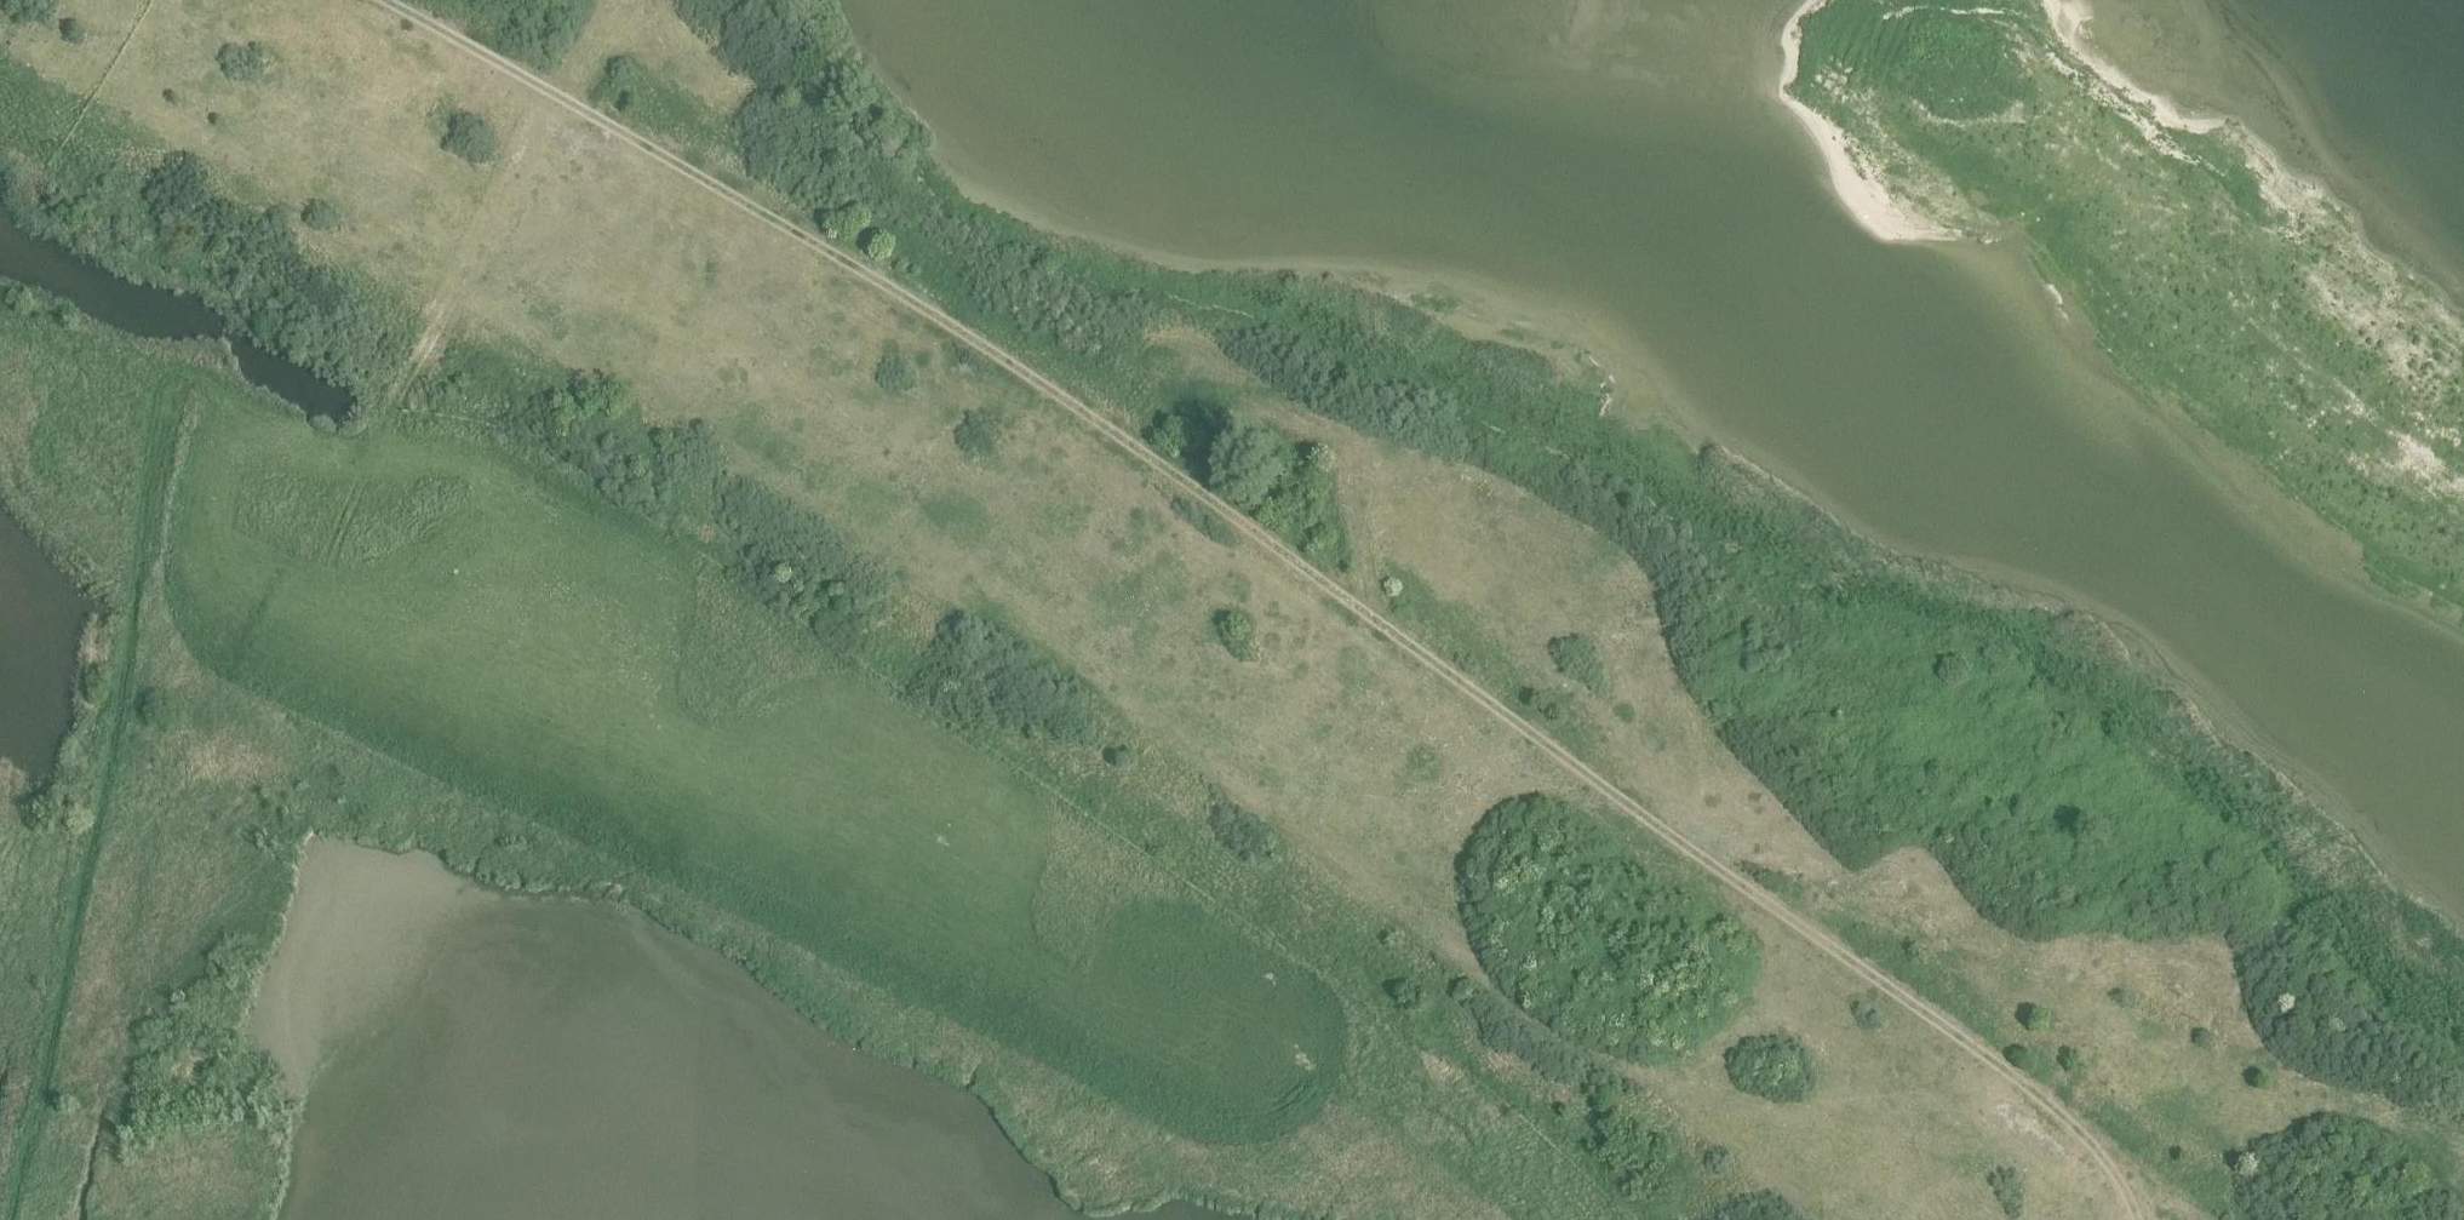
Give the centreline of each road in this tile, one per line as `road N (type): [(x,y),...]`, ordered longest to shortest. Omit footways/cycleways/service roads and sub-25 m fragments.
road 1 (track): [(2141,1219),(2091,1147),(2022,1088),(1084,414),(871,280),(370,0)]
road 2 (track): [(592,0),(540,90),(494,213),(435,328),(362,446),(184,376),(97,843),(14,1219)]

